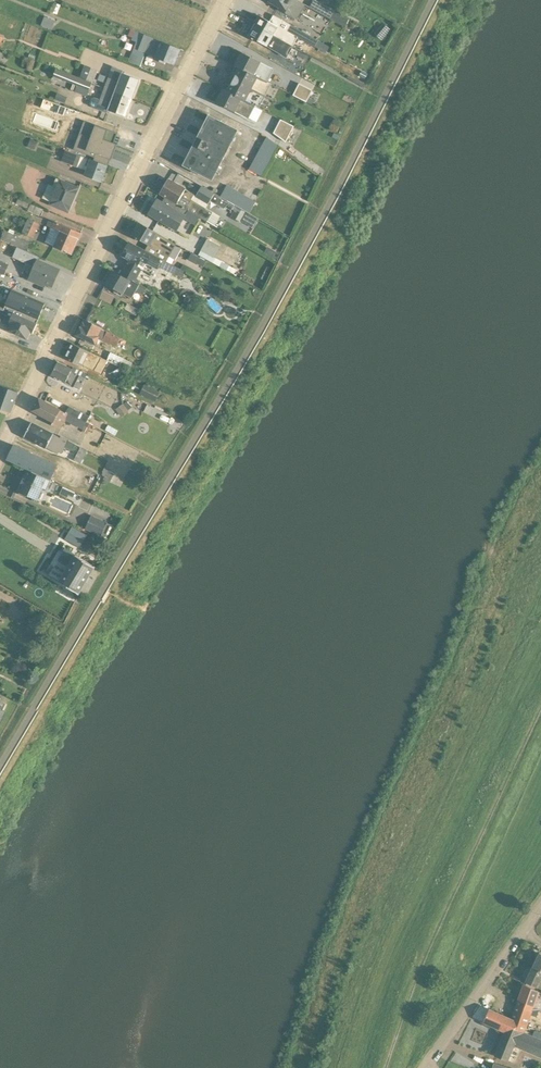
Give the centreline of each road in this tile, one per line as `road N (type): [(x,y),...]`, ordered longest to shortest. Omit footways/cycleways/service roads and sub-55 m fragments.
road 1 (tertiary): [(0,451),(225,0)]
road 2 (track): [(386,1067),(420,970),(540,711)]
road 3 (residential): [(429,1067),(521,933)]

